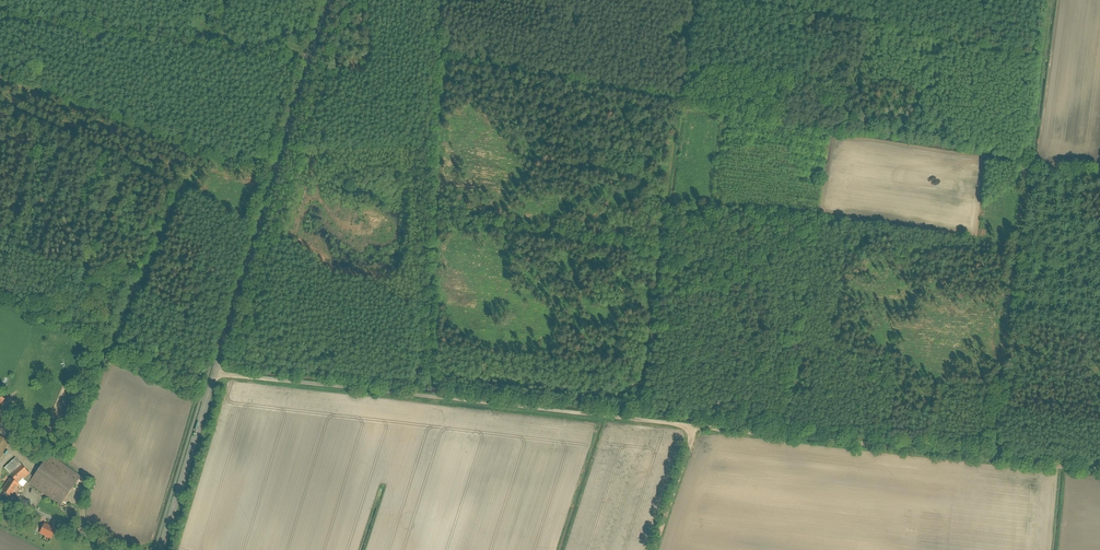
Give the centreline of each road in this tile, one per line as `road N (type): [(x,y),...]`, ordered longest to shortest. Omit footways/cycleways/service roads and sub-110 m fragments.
road 1 (unclassified): [(216,374),(689,423)]
road 2 (track): [(689,423),(1099,468)]
road 3 (tertiary): [(216,374),(330,0)]
road 4 (track): [(0,103),(261,226)]
road 5 (tertiary): [(160,549),(216,374)]

